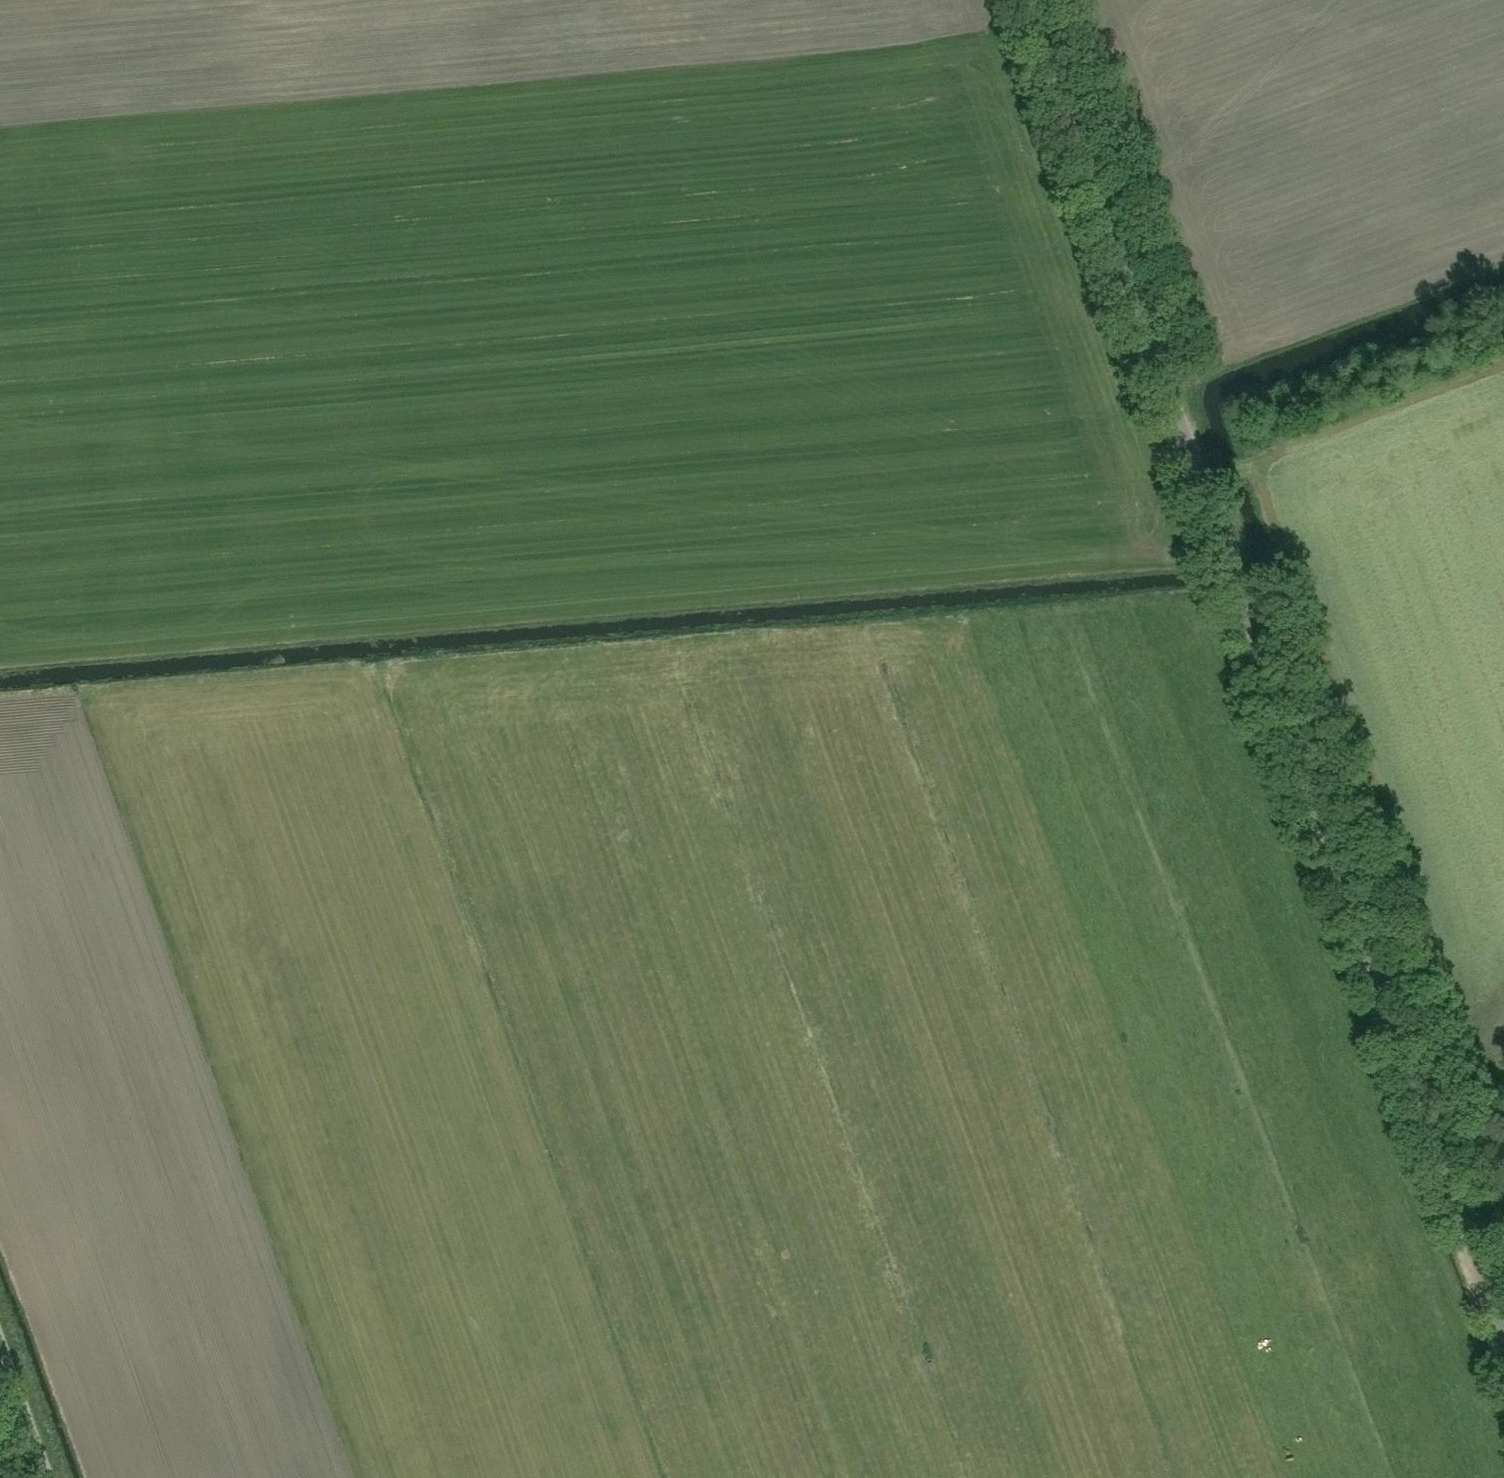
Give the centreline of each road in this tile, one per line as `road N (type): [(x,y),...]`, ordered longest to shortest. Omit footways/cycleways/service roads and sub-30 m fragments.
road 1 (unclassified): [(1503,1325),(1025,0)]
road 2 (unclassified): [(56,1477),(0,1318)]

